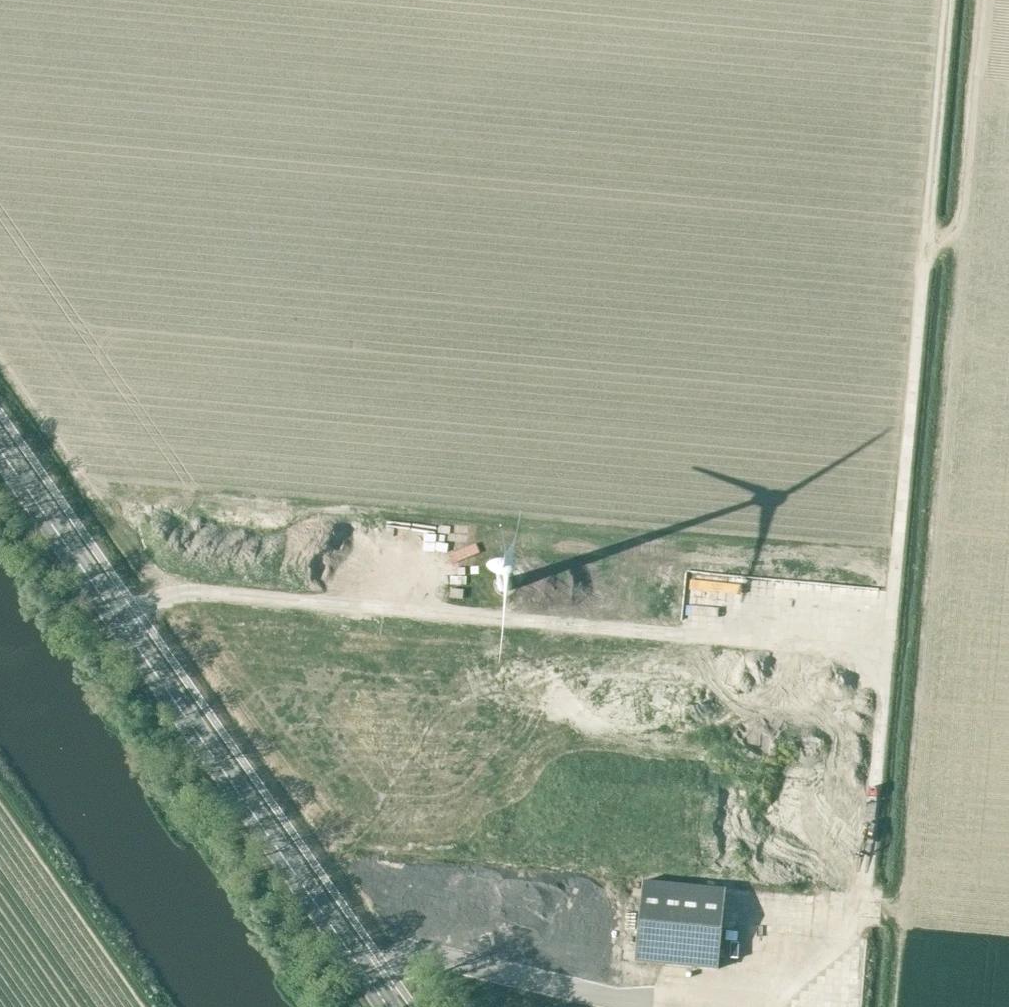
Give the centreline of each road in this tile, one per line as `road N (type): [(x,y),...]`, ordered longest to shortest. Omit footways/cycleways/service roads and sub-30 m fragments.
road 1 (primary): [(386,1006),(0,453)]

